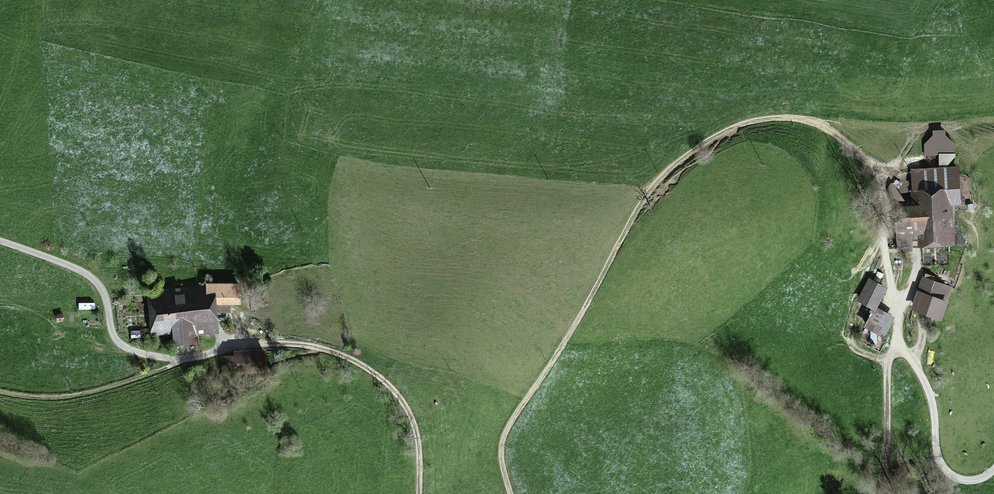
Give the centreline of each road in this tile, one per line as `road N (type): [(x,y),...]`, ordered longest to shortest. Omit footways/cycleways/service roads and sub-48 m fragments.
road 1 (track): [(511,493),(504,438),(643,200),(686,156),(732,127),(761,118),(821,126),(875,167),(898,314)]
road 2 (track): [(419,493),(417,434),(401,399),(340,354),(286,345)]
road 3 (track): [(0,392),(72,396),(185,357)]
road 4 (track): [(882,493),(888,364),(900,341)]

